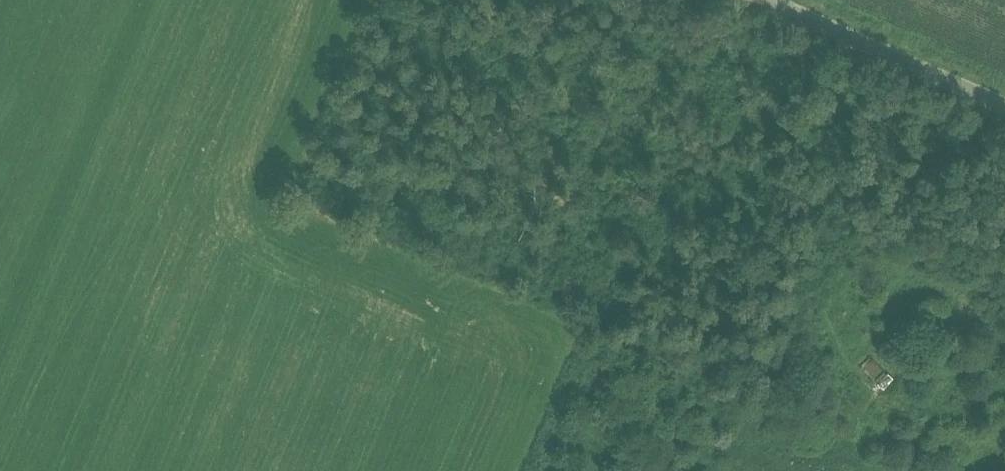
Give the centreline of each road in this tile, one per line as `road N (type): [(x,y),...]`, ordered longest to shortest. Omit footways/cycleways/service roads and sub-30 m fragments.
road 1 (unclassified): [(1004,105),(766,0)]

